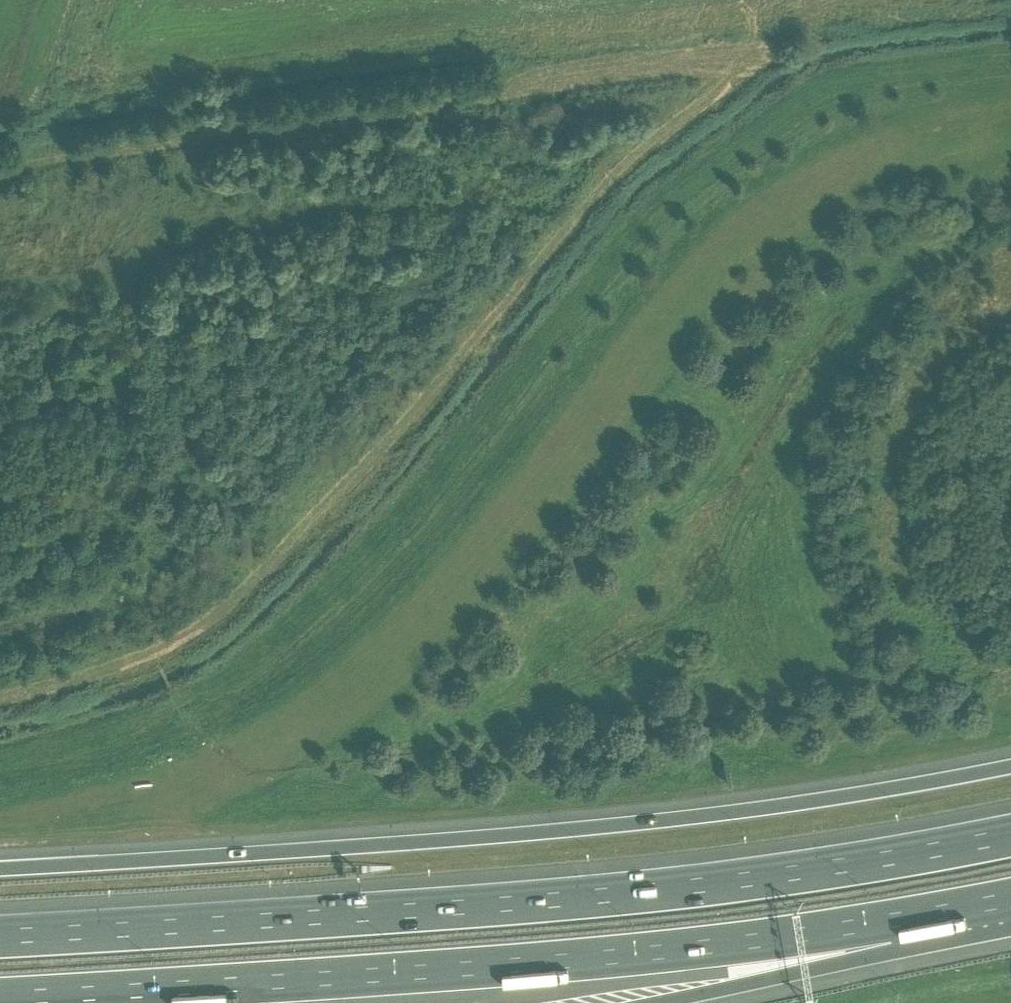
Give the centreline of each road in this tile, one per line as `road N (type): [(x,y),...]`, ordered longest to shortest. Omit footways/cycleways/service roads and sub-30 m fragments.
road 1 (motorway): [(1010,835),(860,867),(618,896),(0,936)]
road 2 (motorway): [(1010,766),(648,822),(0,869)]
road 3 (motorway): [(0,998),(655,952),(879,923)]
road 4 (motorway): [(658,1002),(731,987),(879,923)]
road 5 (motorway): [(879,923),(1010,900)]

